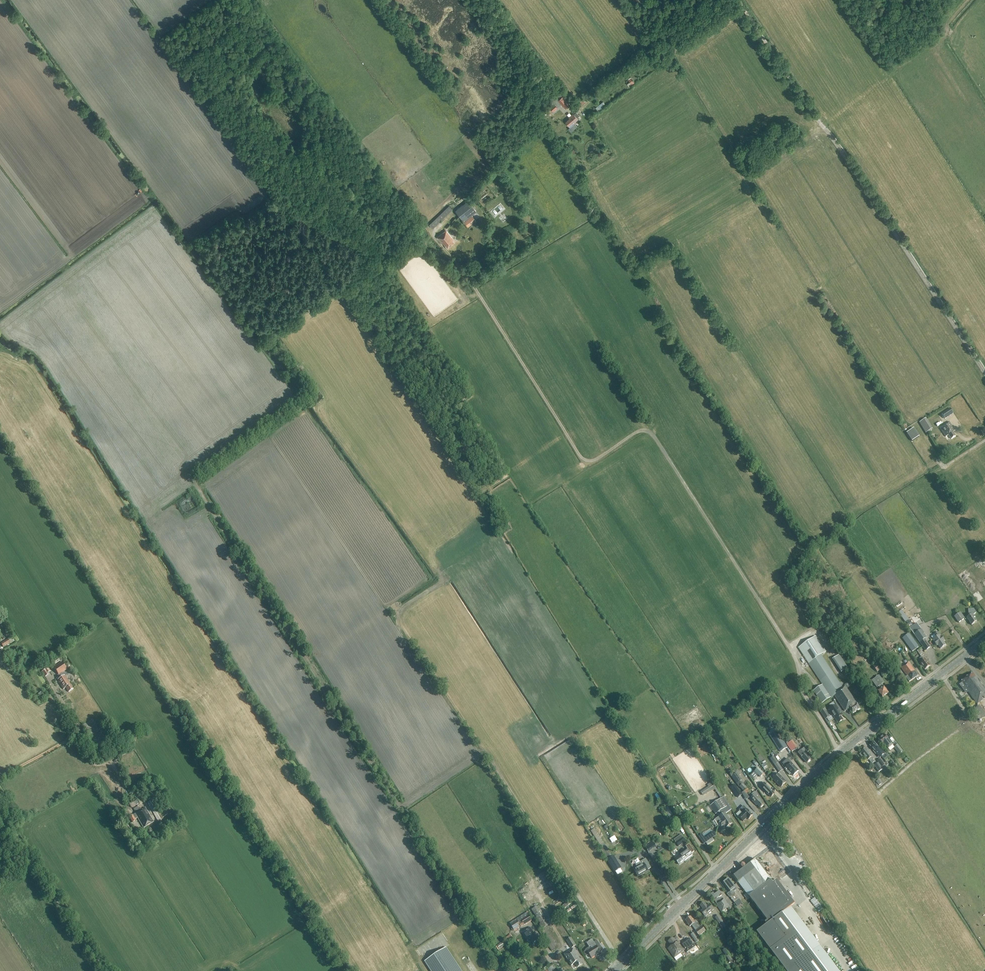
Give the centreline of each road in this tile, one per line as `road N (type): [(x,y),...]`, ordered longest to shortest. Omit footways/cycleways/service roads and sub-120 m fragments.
road 1 (track): [(839,754),(801,690),(787,644),(653,435),(640,433),(591,462),(581,458),(425,222)]
road 2 (primary): [(615,970),(839,754),(984,639)]
road 3 (track): [(346,970),(176,706)]
road 4 (track): [(822,126),(984,373)]
road 5 (track): [(480,297),(460,294),(423,248),(392,263),(273,204)]
road 6 (unclassified): [(104,970),(19,843),(0,792)]
road 7 (track): [(587,99),(723,0)]
road 8 (track): [(737,0),(822,126)]

